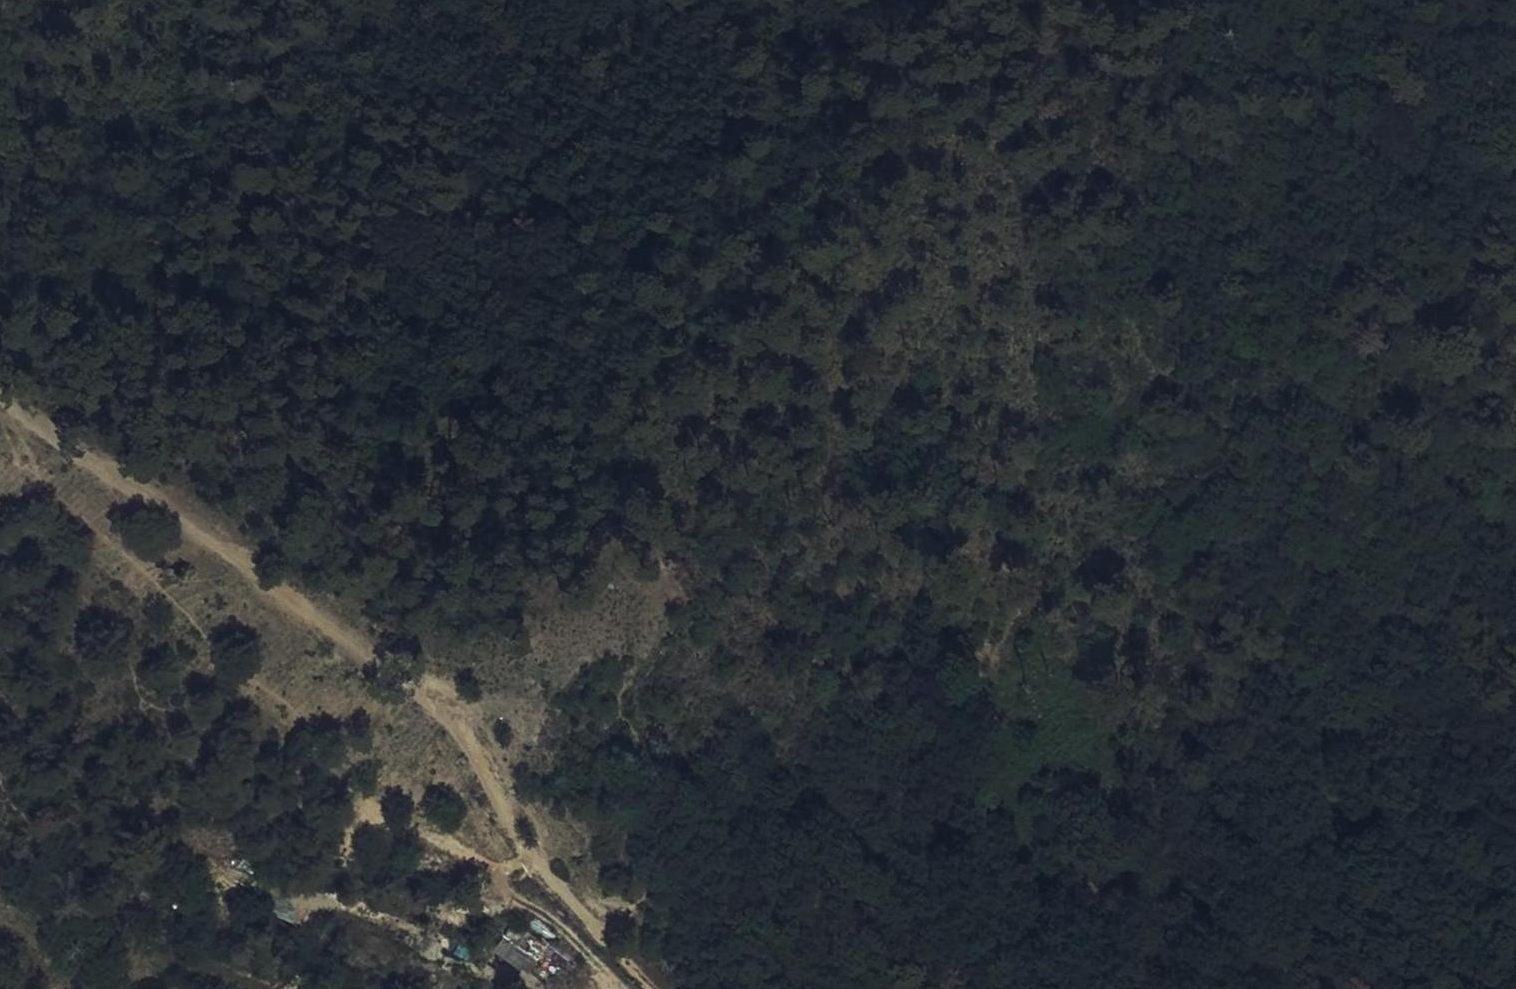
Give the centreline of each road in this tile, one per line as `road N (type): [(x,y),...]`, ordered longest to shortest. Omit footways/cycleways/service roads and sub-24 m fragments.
road 1 (track): [(525,851),(465,736),(414,686),(256,565),(20,412)]
road 2 (track): [(618,988),(558,928),(506,895),(498,875),(525,851)]

